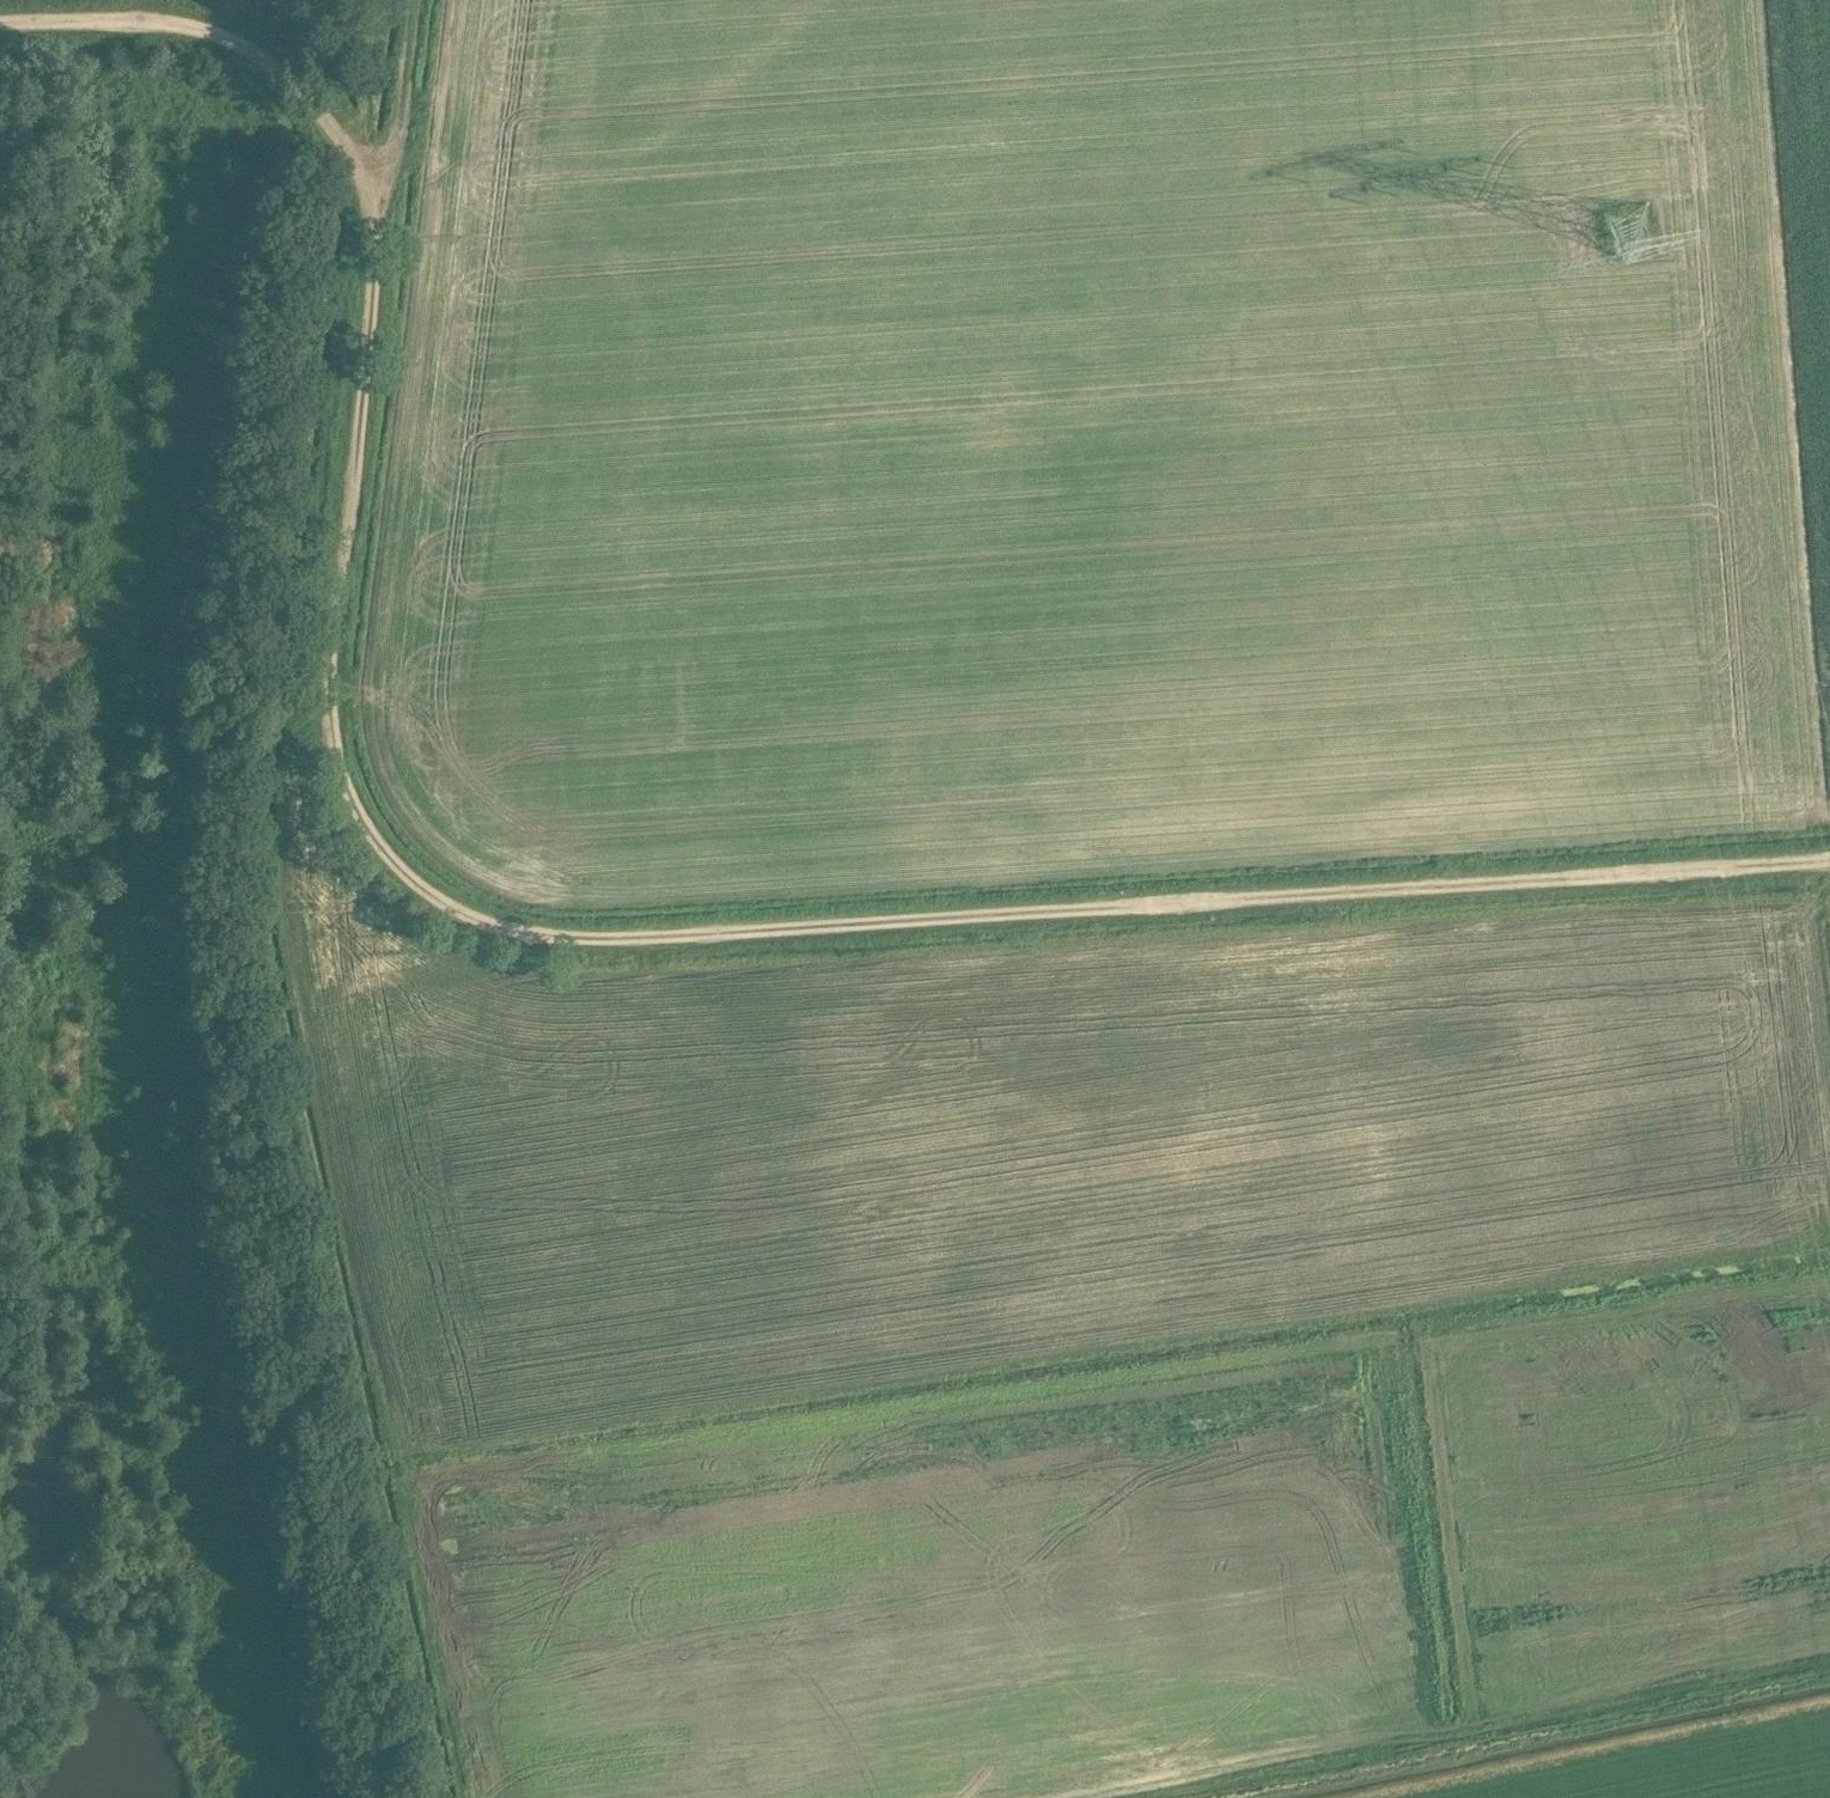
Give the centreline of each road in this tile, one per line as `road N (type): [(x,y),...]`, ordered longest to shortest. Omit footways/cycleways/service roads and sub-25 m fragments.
road 1 (track): [(1829,867),(619,944),(495,935),(391,863),(338,744),(334,710),(381,293),(382,176)]
road 2 (track): [(359,157),(333,187),(262,645),(253,935),(440,1797)]
road 3 (track): [(359,157),(279,62),(235,36),(185,26),(0,31)]
road 4 (track): [(382,176),(398,133),(415,0)]

